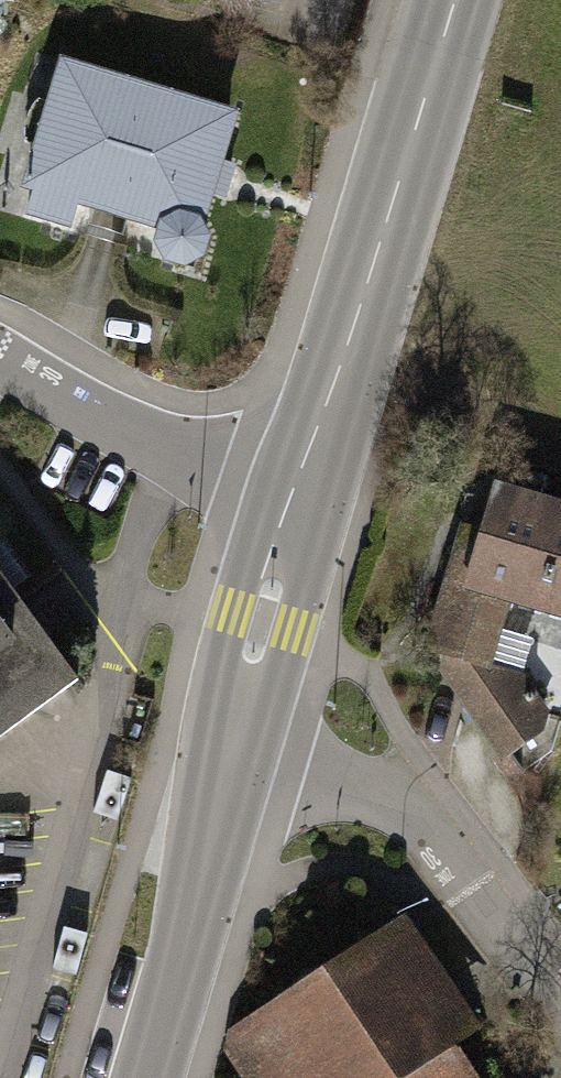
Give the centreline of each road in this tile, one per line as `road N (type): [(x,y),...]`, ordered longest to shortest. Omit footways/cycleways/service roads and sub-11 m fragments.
road 1 (tertiary): [(302,492),(454,0)]
road 2 (residential): [(560,1002),(428,829),(354,782),(233,750)]
road 3 (tertiary): [(143,1077),(233,750)]
road 4 (residential): [(302,492),(161,449),(0,362)]
road 5 (tertiary): [(233,750),(302,492)]

